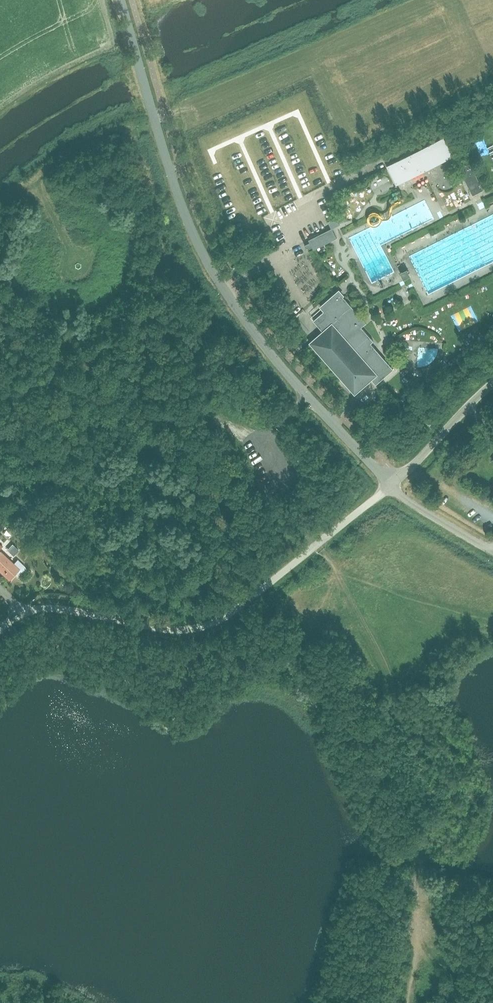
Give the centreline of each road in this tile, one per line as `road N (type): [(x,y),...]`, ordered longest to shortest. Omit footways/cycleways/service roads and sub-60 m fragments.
road 1 (unclassified): [(390,485),(250,326),(211,268),(185,213),(120,0)]
road 2 (unclassified): [(390,485),(227,615),(202,626),(46,609),(22,611),(0,630)]
road 3 (unclassified): [(492,385),(390,485)]
road 4 (unclassified): [(492,550),(390,485)]

